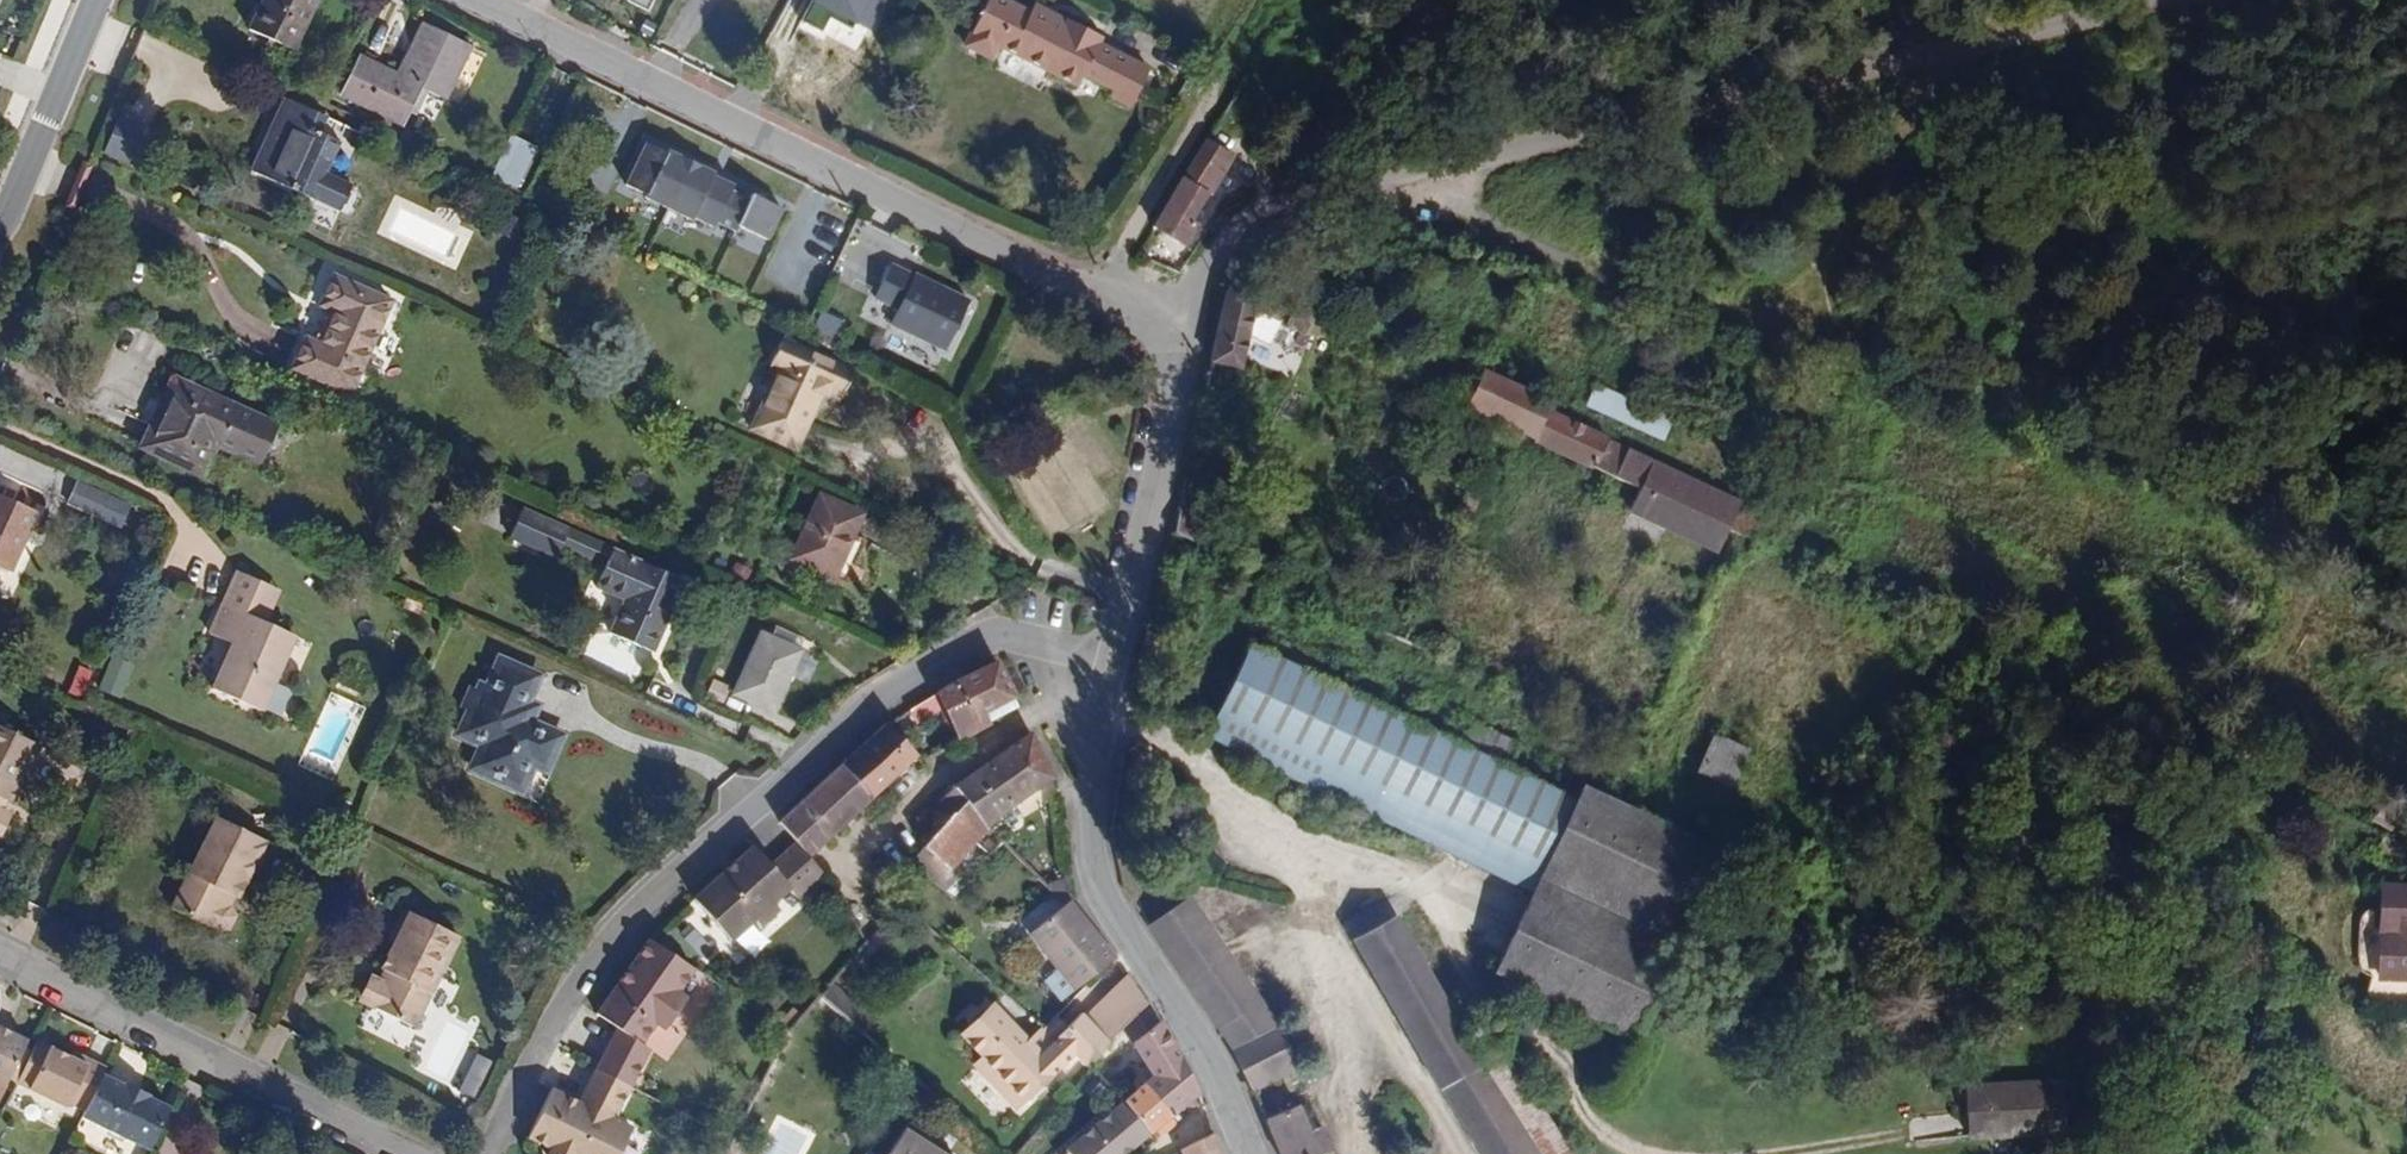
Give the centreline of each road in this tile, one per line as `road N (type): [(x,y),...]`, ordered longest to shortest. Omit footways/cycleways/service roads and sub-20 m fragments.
road 1 (residential): [(1100,664),(991,644),(898,676),(791,762),(606,932),(532,1060),(493,1153)]
road 2 (residential): [(491,0),(1179,329)]
road 3 (residential): [(1100,664),(1085,830),(1110,894),(1192,1007),(1254,1127),(1259,1153)]
road 4 (unclassified): [(1943,59),(1436,184)]
road 5 (residential): [(380,1153),(0,966)]
road 6 (unclassified): [(1799,314),(1691,301),(1485,227),(1436,184)]
road 7 (track): [(1925,0),(1943,59),(1799,314)]
road 8 (residential): [(1179,329),(1147,499),(1100,664)]
road 9 (track): [(1263,0),(1097,290)]
road 10 (unclassified): [(1436,184),(1236,226),(1179,329)]
road 11 (tertiary): [(0,229),(97,0)]
road 12 (unclassified): [(1943,59),(2183,0)]

